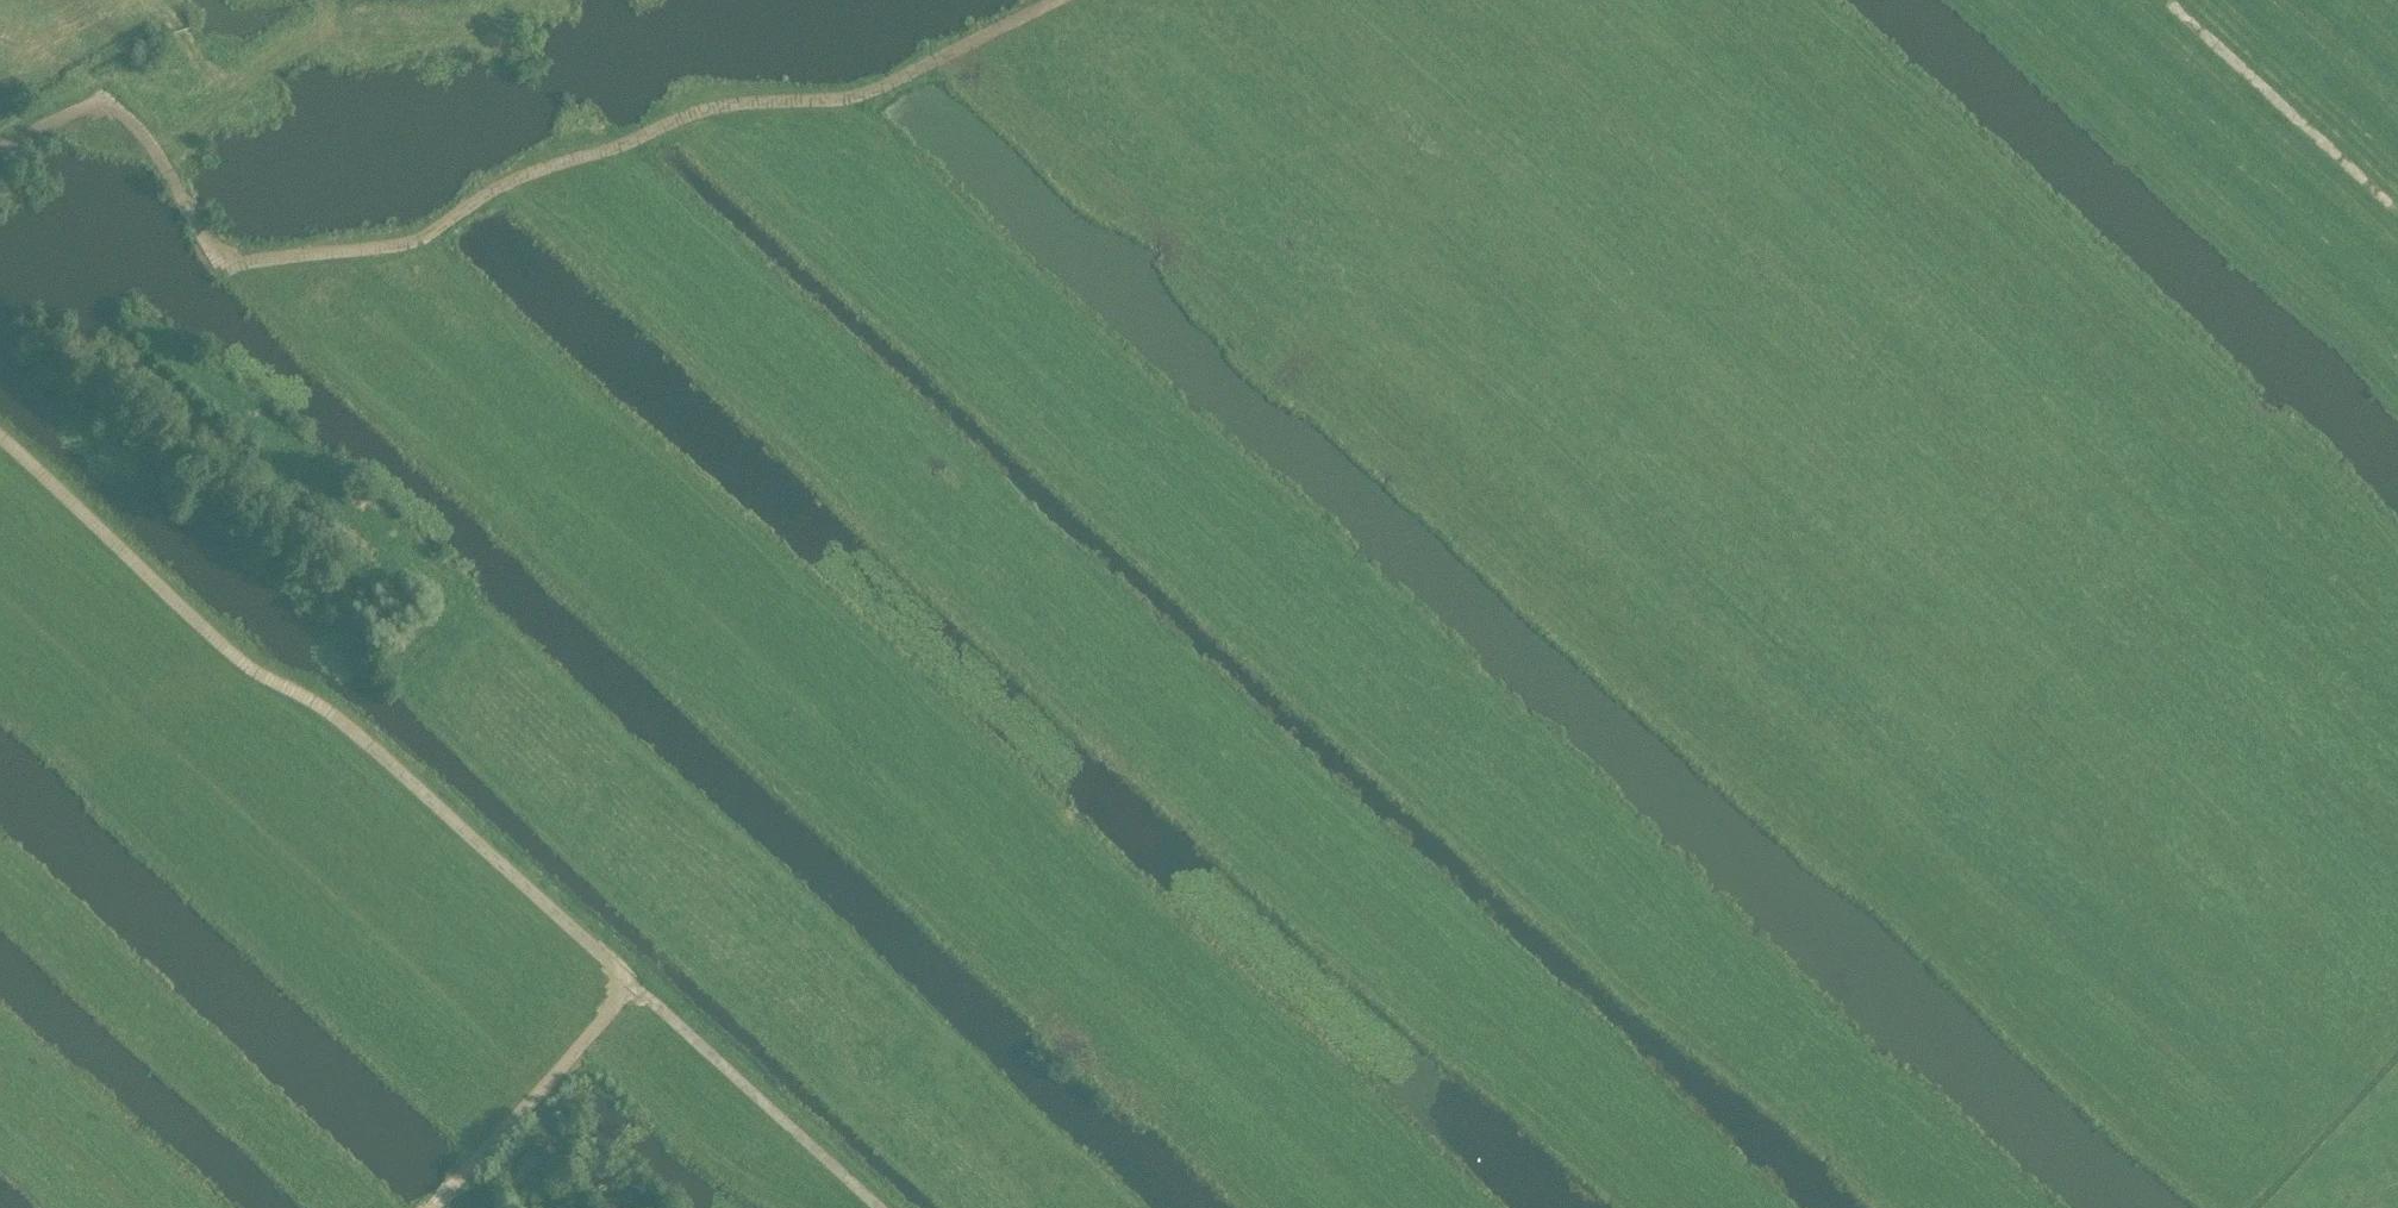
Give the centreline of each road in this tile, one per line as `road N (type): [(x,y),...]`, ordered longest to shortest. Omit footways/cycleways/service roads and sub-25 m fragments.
road 1 (track): [(881,1207),(331,713),(241,662),(0,433)]
road 2 (track): [(1057,0),(847,100),(737,104),(688,117),(490,193),(424,241),(271,259),(228,263),(191,219),(142,131),(106,98)]
road 3 (track): [(2171,0),(2397,207)]
road 4 (track): [(632,981),(458,1183)]
road 5 (track): [(142,131),(179,131),(307,36),(340,32),(332,0)]
road 6 (track): [(42,31),(106,98),(0,150)]
road 7 (track): [(340,32),(495,24),(520,0)]

